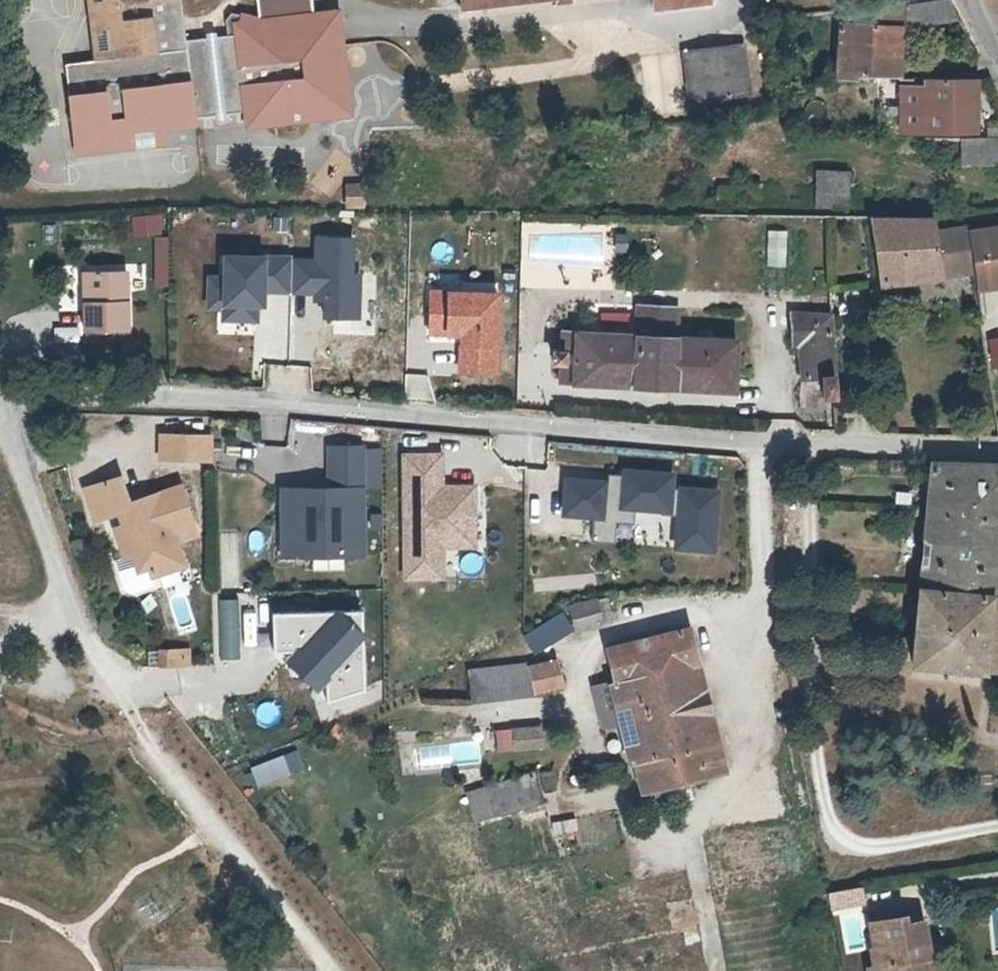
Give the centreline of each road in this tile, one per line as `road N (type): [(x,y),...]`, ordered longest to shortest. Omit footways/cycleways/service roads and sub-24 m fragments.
road 1 (residential): [(0,411),(51,390),(760,442),(997,448)]
road 2 (unclassified): [(0,412),(67,597),(122,700),(351,970)]

